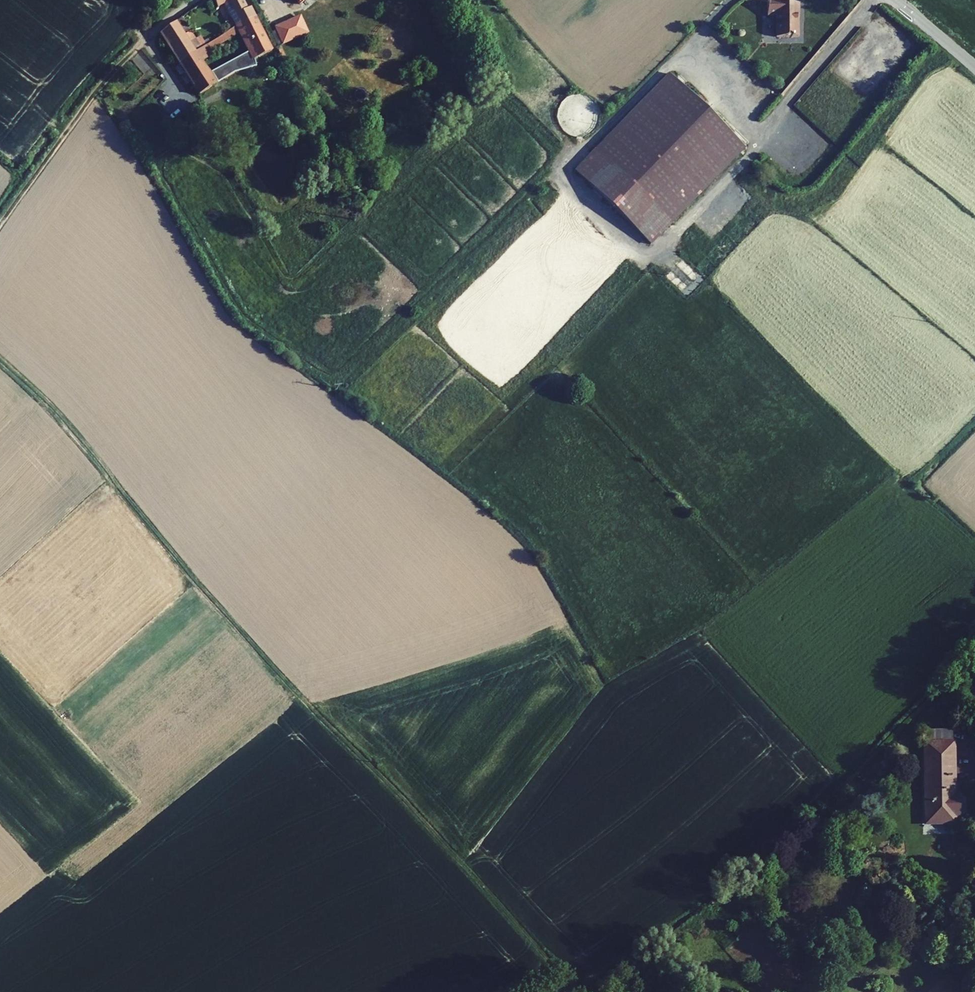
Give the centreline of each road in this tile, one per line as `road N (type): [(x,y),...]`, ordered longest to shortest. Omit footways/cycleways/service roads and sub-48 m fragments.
road 1 (track): [(576,991),(201,588),(65,422),(0,358)]
road 2 (track): [(144,41),(95,91),(0,223)]

